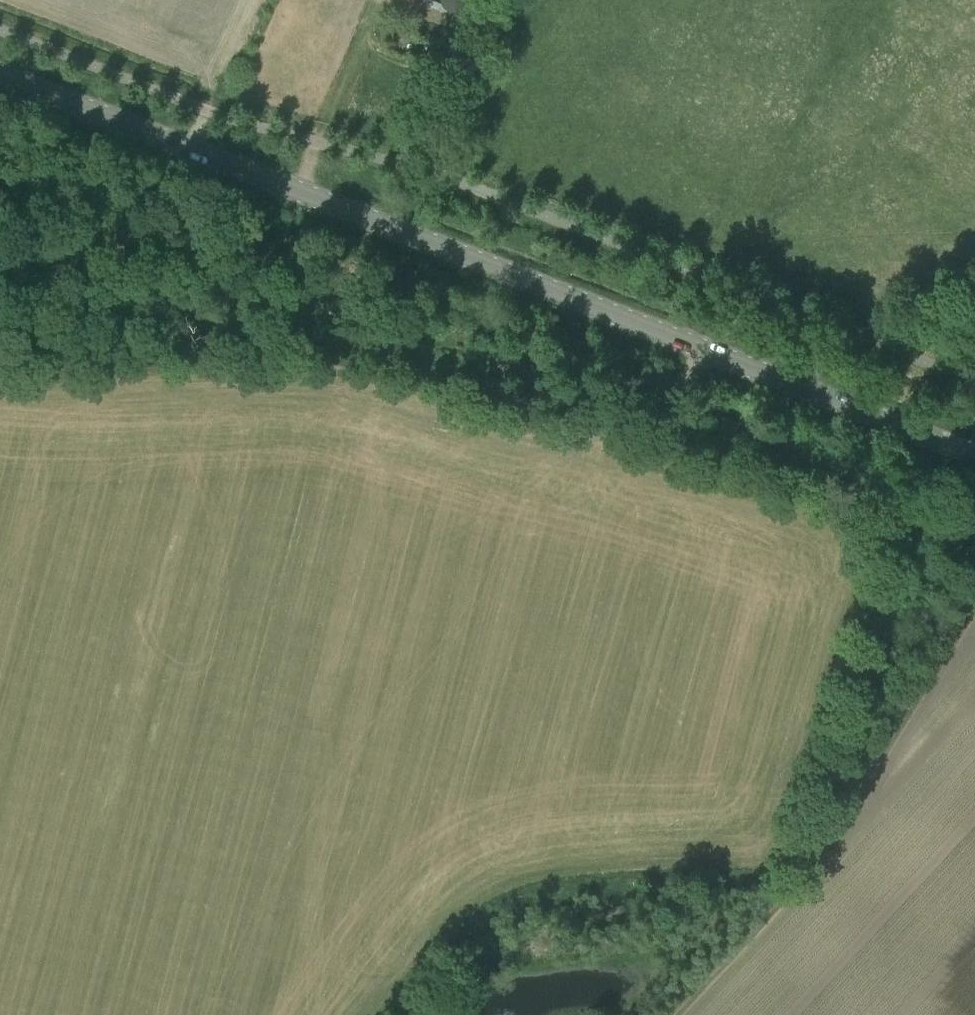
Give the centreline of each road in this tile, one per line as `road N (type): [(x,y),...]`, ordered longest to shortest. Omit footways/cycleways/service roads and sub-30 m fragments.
road 1 (secondary): [(0,73),(974,455)]

